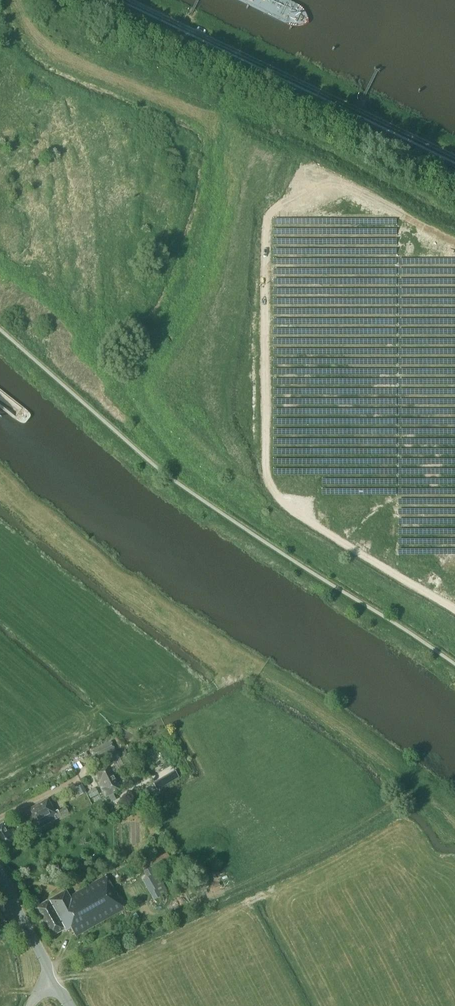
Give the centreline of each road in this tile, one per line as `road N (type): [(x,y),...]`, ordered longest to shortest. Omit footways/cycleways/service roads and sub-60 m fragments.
road 1 (track): [(132,0),(454,157)]
road 2 (track): [(198,117),(47,51),(12,0)]

